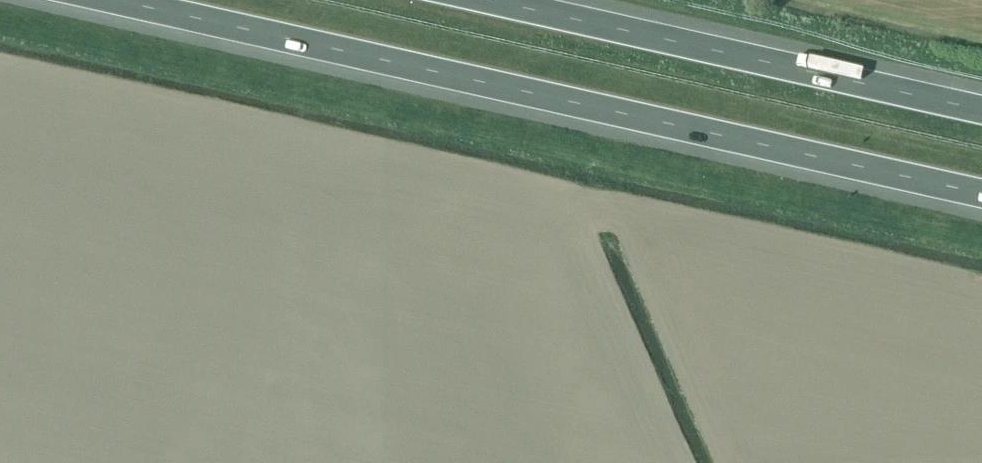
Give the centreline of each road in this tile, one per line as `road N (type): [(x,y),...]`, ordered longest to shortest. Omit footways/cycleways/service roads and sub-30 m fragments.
road 1 (motorway): [(110,0),(981,194)]
road 2 (motorway): [(981,110),(492,0)]

